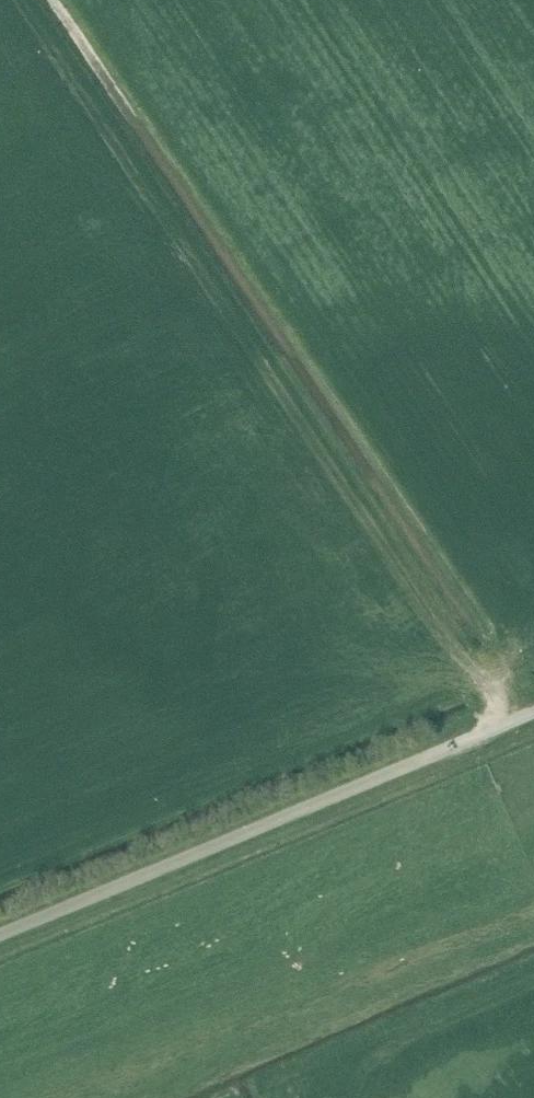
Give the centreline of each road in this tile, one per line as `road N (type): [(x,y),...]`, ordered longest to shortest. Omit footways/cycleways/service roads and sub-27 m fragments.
road 1 (unclassified): [(0,943),(533,725)]

